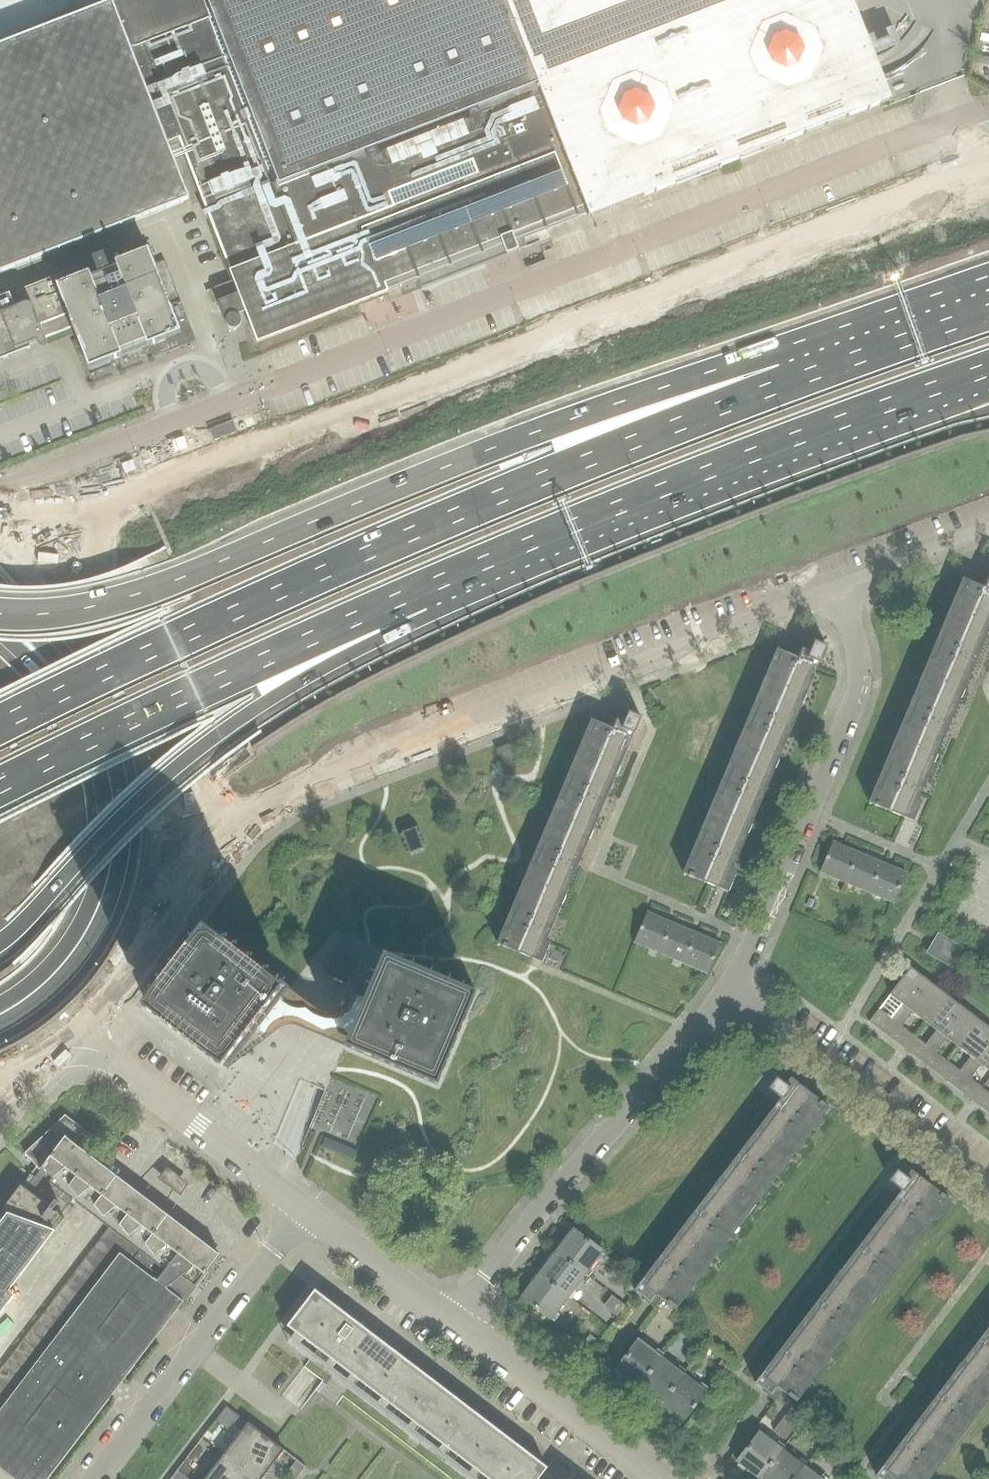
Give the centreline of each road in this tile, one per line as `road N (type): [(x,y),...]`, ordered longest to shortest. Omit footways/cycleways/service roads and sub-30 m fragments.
road 1 (residential): [(988,176),(264,451),(183,462),(15,519)]
road 2 (residential): [(838,591),(280,803),(191,898),(72,1054)]
road 3 (trunk): [(787,385),(426,526),(0,722)]
road 4 (trunk): [(787,385),(546,426),(109,604),(0,615)]
road 5 (trunk): [(424,589),(657,491),(988,367)]
road 6 (trunk): [(0,940),(179,765),(363,647),(424,589)]
road 7 (trunk): [(0,785),(424,589)]
road 8 (residential): [(456,1320),(541,1204),(730,990)]
road 9 (residential): [(730,990),(859,688),(857,646),(838,591)]
road 10 (trunk): [(0,1006),(58,962),(102,880),(108,790),(83,711)]
road 11 (residential): [(101,1478),(302,1210)]
road 12 (residential): [(730,990),(988,1189)]
road 13 (unclassified): [(72,1054),(106,1061),(302,1210)]
road 14 (unclassified): [(456,1320),(662,1478)]
road 15 (trunk): [(988,311),(787,385)]
road 16 (unclassified): [(302,1210),(456,1320)]
road 17 (residential): [(988,532),(838,591)]
road 18 (trunk): [(83,711),(0,604)]

